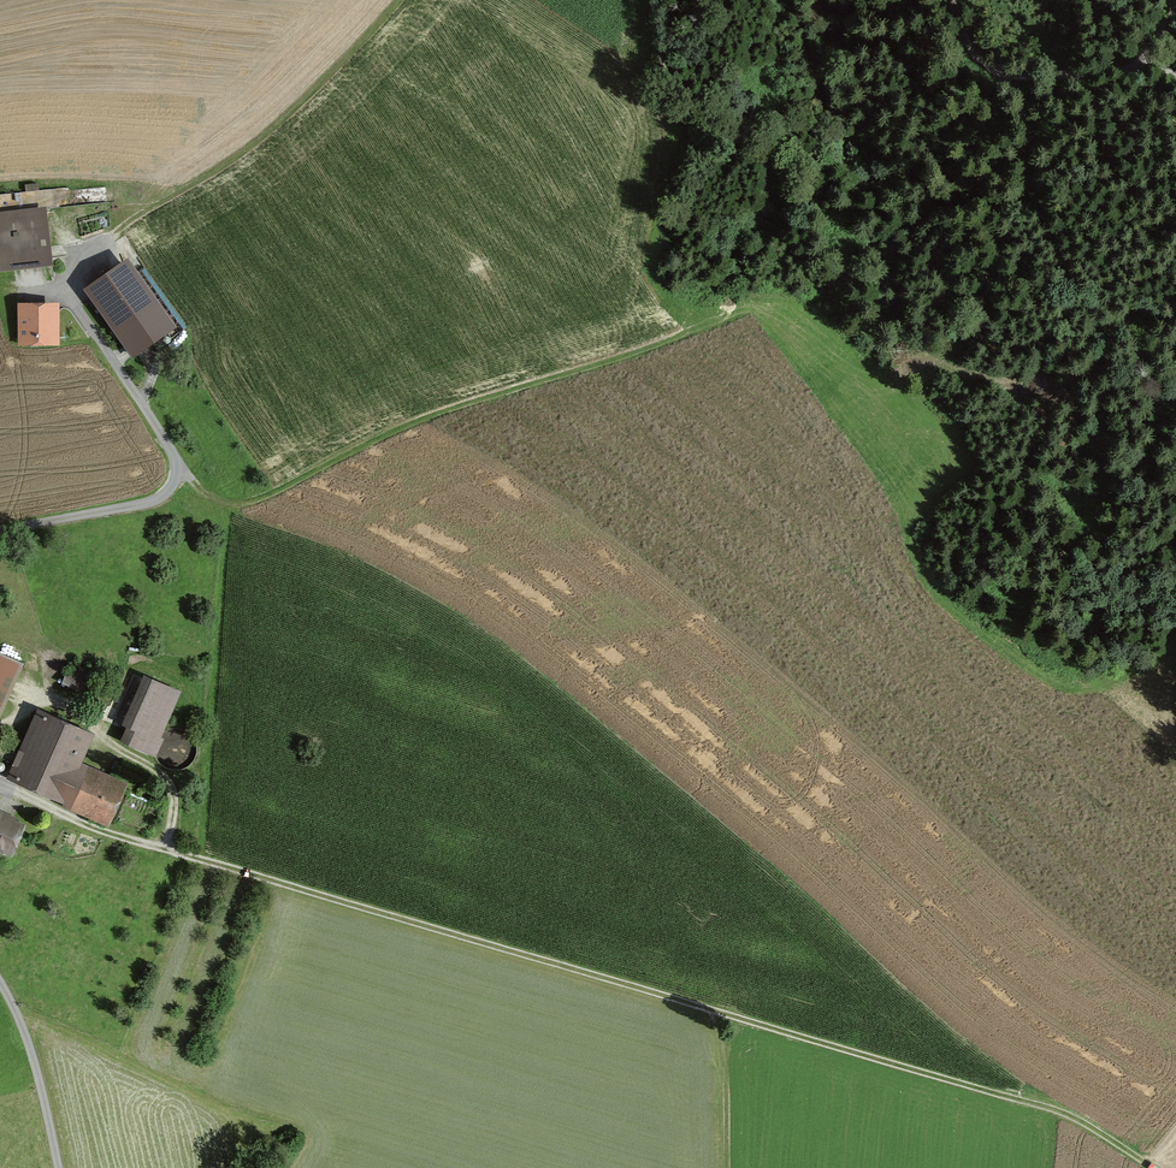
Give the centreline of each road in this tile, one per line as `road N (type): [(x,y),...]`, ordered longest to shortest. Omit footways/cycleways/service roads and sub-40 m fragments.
road 1 (track): [(1149,1167),(1096,1132),(1041,1110),(70,823),(0,791)]
road 2 (track): [(685,341),(401,435),(252,506),(220,504),(180,475)]
road 3 (track): [(401,0),(258,144),(113,235),(82,264),(70,293)]
road 4 (track): [(0,531),(148,507),(178,484),(179,465),(70,293)]
road 5 (track): [(1004,73),(1036,160),(1017,256),(991,304),(942,352)]
road 6 (track): [(1175,77),(1004,73),(970,45),(962,0)]
road 7 (track): [(59,1167),(32,1051),(0,982)]
road 8 (track): [(725,1167),(721,1015)]

